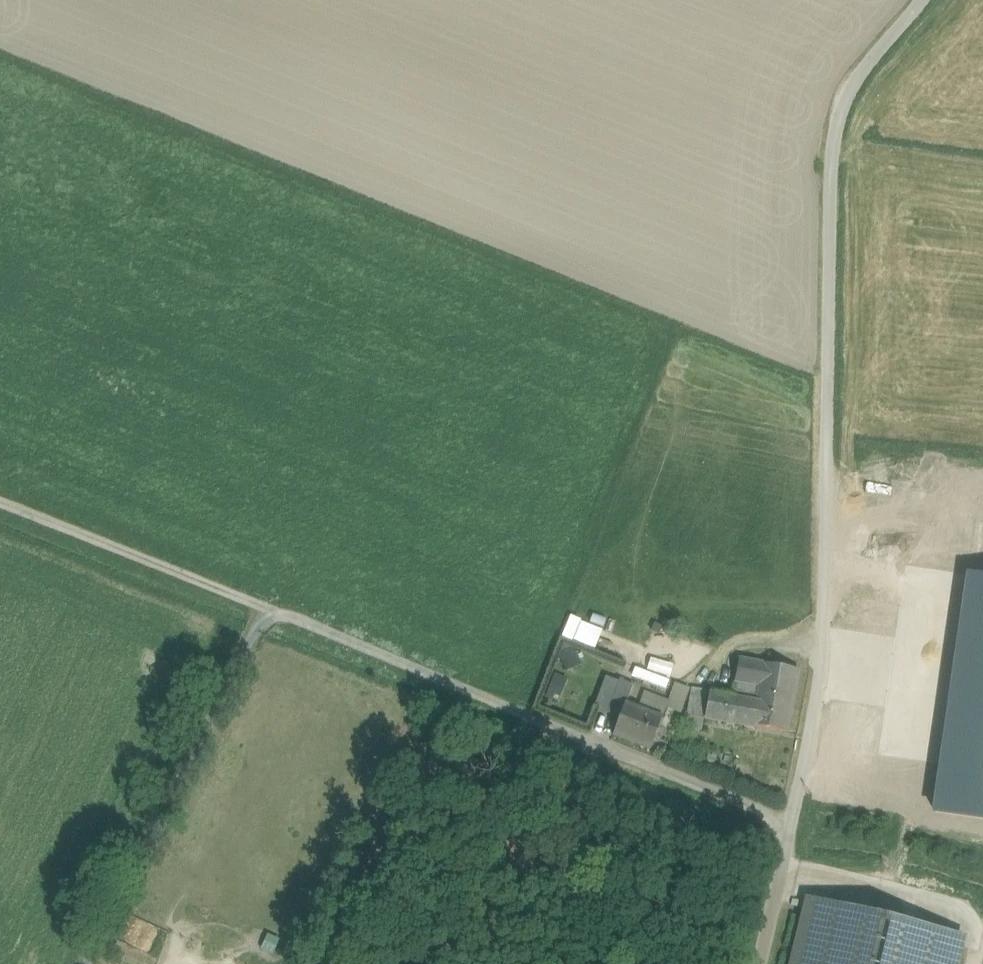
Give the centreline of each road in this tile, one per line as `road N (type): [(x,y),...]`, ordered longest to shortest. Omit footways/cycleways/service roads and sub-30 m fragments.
road 1 (track): [(796,823),(0,505)]
road 2 (track): [(826,662),(832,170),(844,111),(922,0)]
road 3 (residential): [(762,963),(826,662)]

